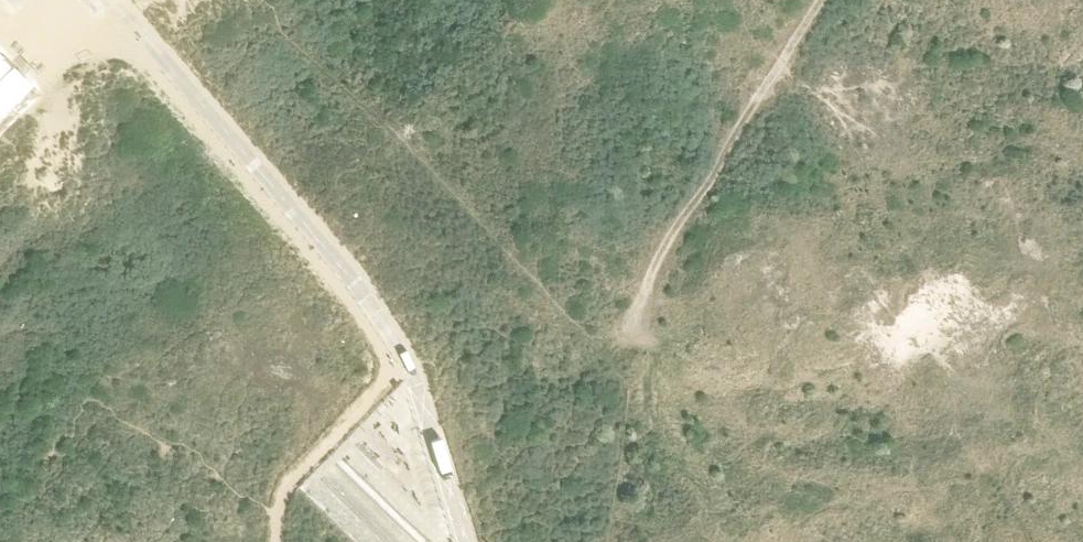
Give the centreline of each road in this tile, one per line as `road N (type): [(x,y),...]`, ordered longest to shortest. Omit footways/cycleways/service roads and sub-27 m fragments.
road 1 (track): [(637,322),(695,193),(833,0)]

